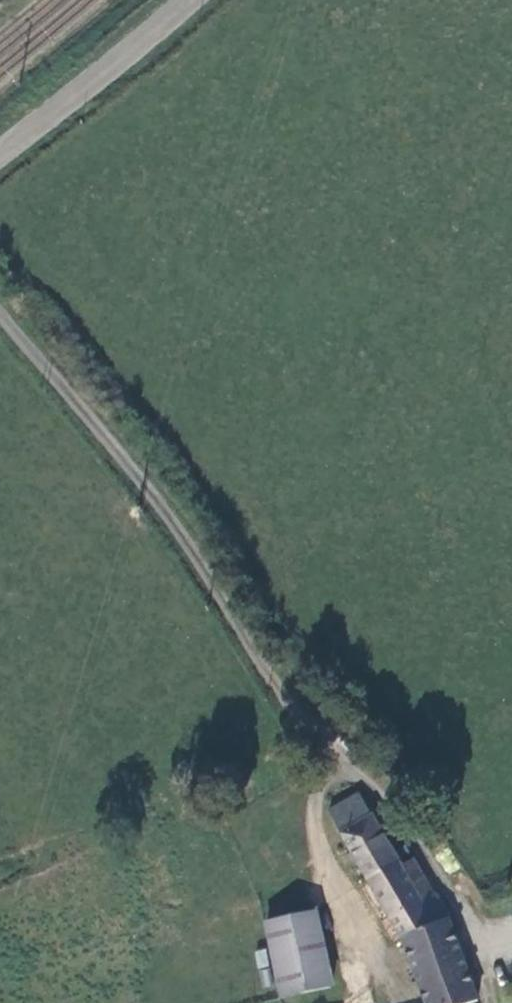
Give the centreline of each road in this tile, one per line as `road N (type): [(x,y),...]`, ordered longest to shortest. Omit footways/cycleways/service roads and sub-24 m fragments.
road 1 (unclassified): [(0,314),(177,527),(334,745)]
road 2 (unclassified): [(334,745),(498,945)]
road 3 (unclassified): [(189,0),(0,152)]
road 4 (unclassified): [(334,745),(317,797),(349,933)]

